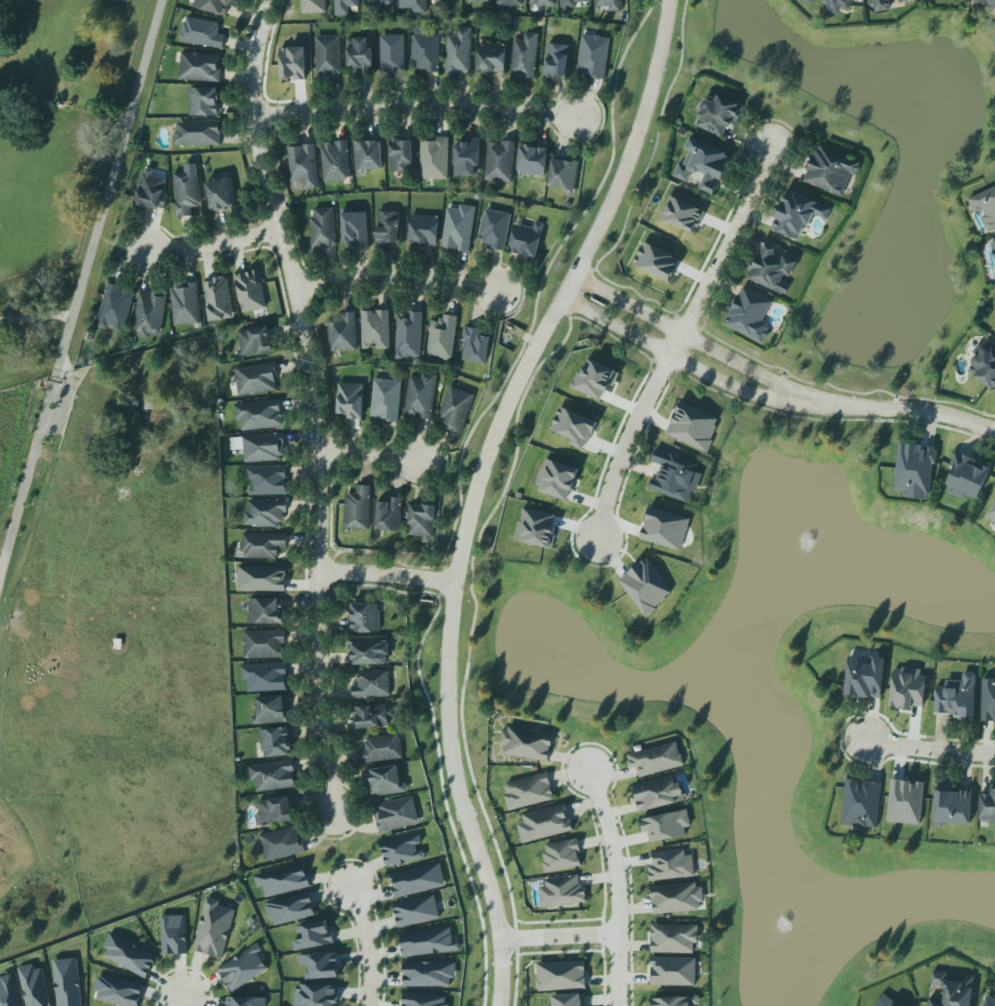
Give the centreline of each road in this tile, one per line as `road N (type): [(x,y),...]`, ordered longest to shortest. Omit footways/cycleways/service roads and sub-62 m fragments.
road 1 (tertiary): [(672,0),(614,206),(496,429),(456,582),(452,757),(500,925),(500,1005)]
road 2 (residential): [(333,817),(317,647),(314,389),(252,103),(269,0)]
road 3 (residential): [(770,143),(618,454),(587,546)]
road 4 (residential): [(577,116),(394,104),(253,112)]
road 5 (residential): [(562,298),(726,384),(796,399)]
road 6 (residential): [(796,399),(575,275)]
road 7 (residential): [(619,1005),(620,877),(592,768)]
road 8 (residential): [(503,297),(459,284),(376,278),(295,284)]
road 9 (residential): [(994,437),(947,417),(796,399)]
road 10 (residential): [(280,227),(210,249),(141,252)]
road 11 (residential): [(456,582),(319,573)]
road 12 (residential): [(994,754),(858,741)]
road 13 (residential): [(352,887),(369,934),(369,1005)]

